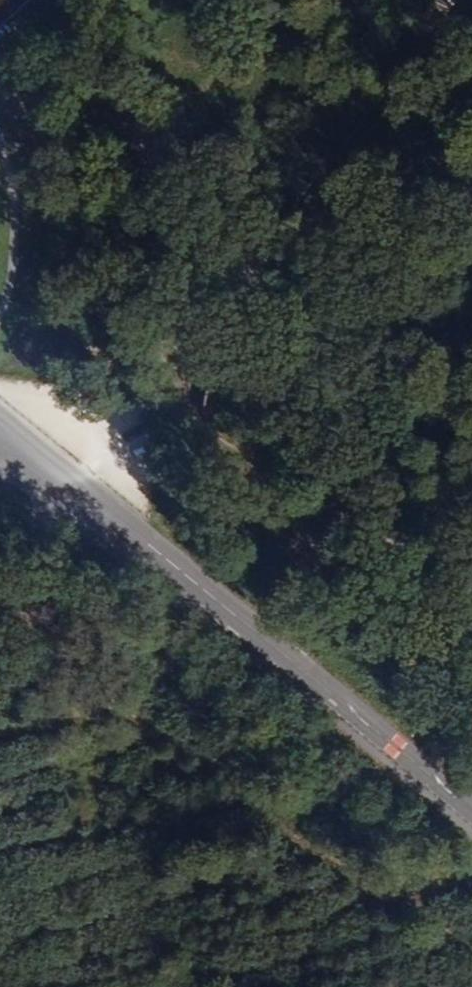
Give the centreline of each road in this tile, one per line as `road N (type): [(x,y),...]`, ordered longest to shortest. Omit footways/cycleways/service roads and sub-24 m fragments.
road 1 (tertiary): [(471,809),(0,433)]

